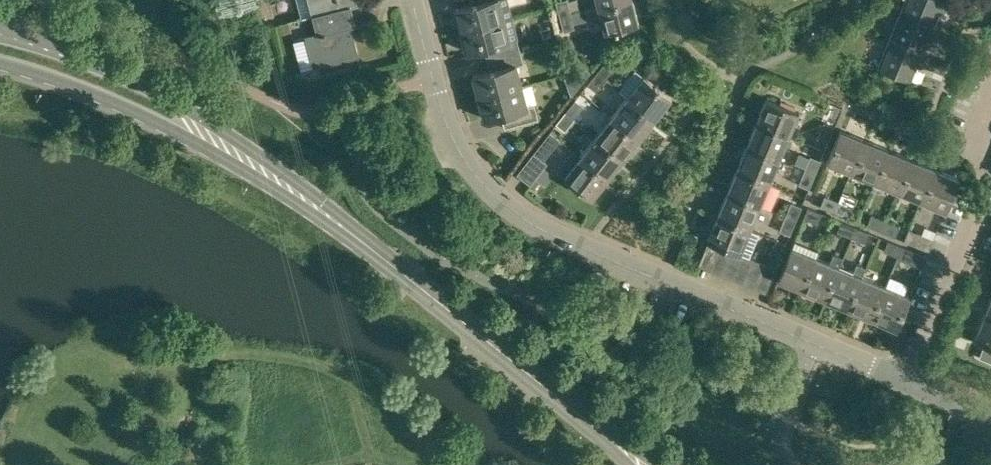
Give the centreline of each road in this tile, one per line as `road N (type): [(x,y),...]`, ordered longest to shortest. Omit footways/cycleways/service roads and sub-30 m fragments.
road 1 (residential): [(409,0),(448,135),(494,190),(576,245),(907,381)]
road 2 (tertiary): [(447,306),(228,134),(70,49),(0,24)]
road 3 (tertiary): [(0,66),(63,83),(214,154),(447,306)]
road 4 (residential): [(907,381),(987,178),(981,150),(990,119)]
road 5 (tertiary): [(644,464),(447,306)]

